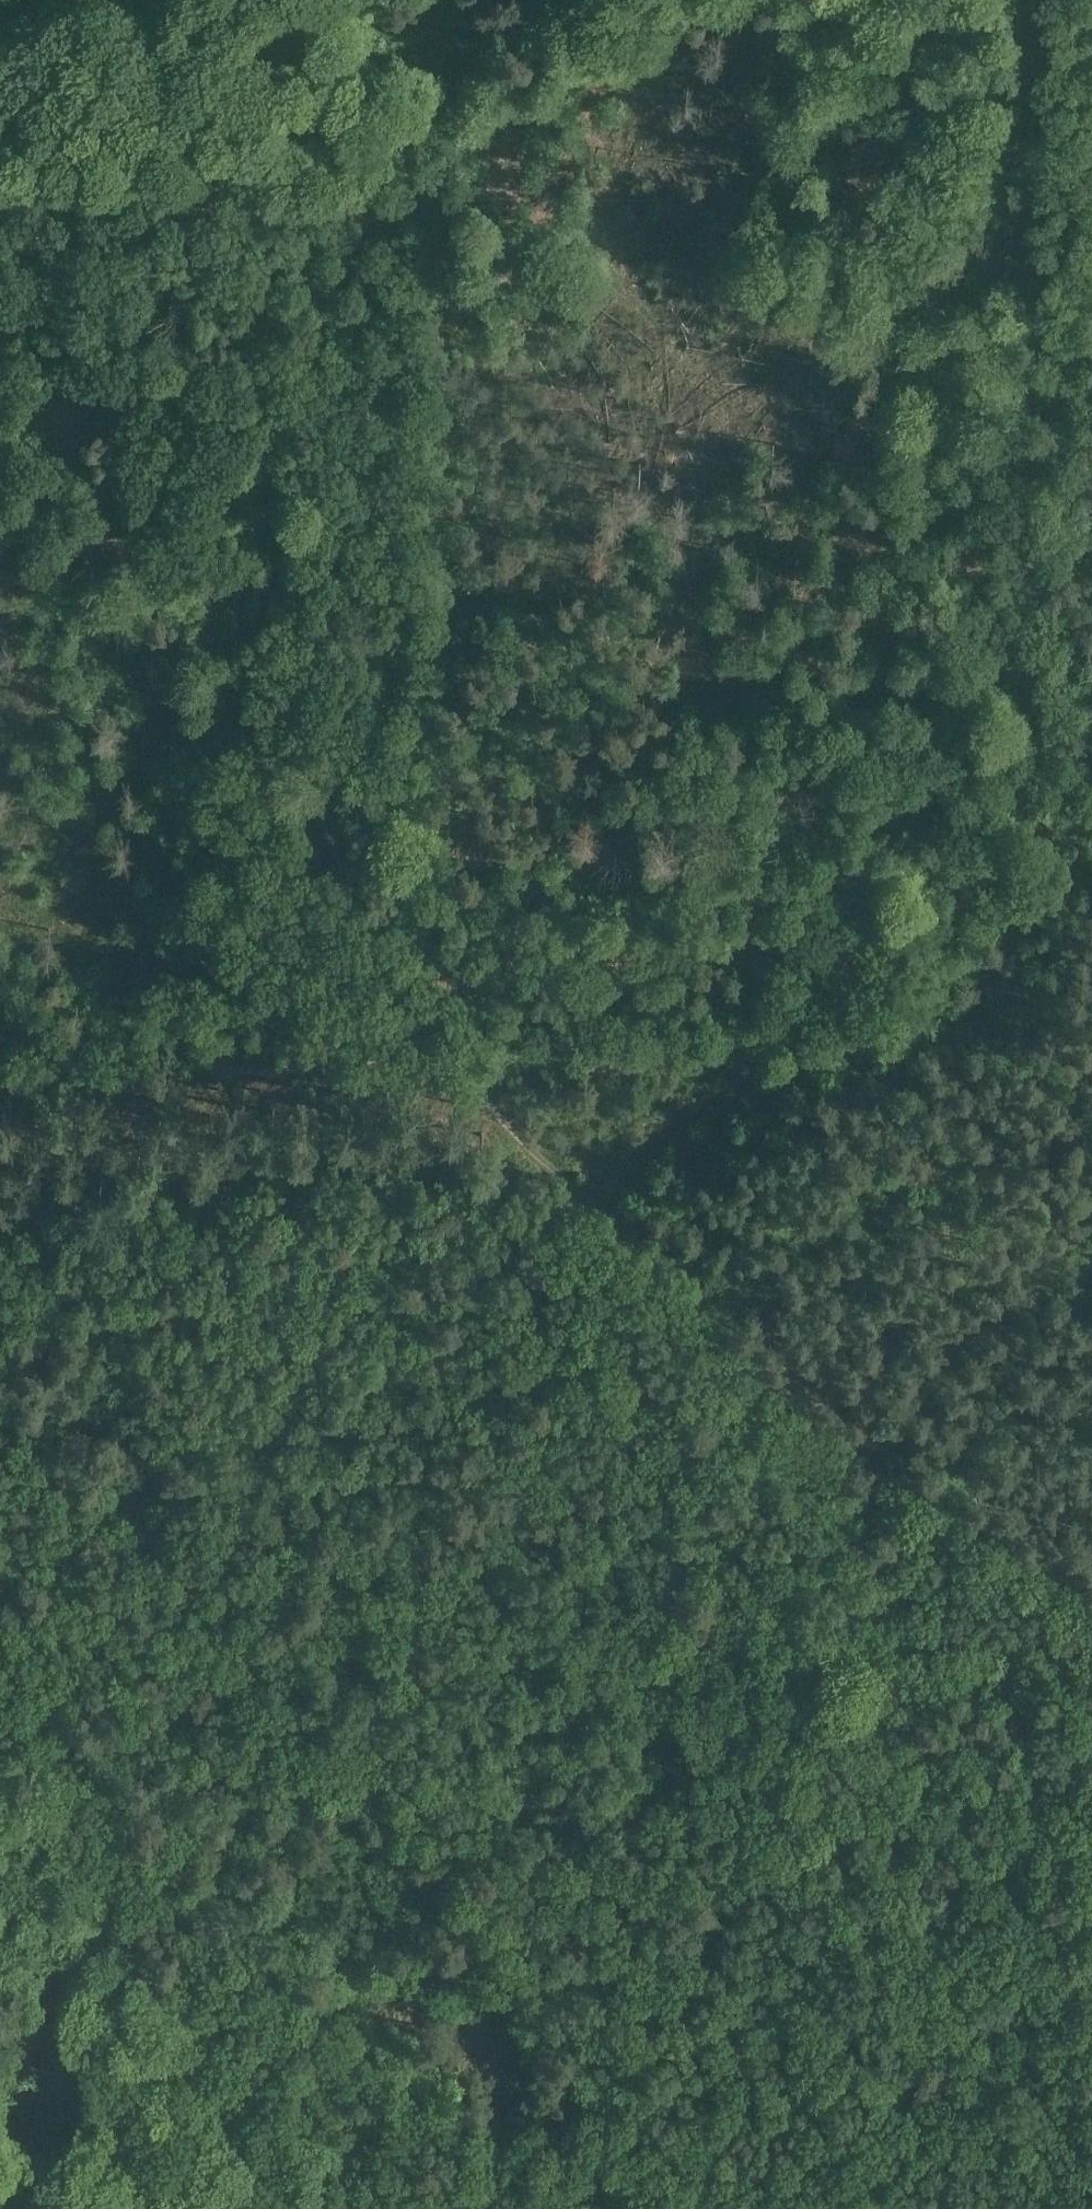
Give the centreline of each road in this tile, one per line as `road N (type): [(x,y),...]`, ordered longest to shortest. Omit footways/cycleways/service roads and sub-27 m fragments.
road 1 (track): [(0,1064),(449,1062),(557,1048),(713,1053),(780,1026),(1091,823)]
road 2 (track): [(1040,858),(1004,746),(1026,0)]
road 3 (track): [(0,1750),(109,1876),(321,2208)]
road 4 (track): [(0,35),(131,0)]

